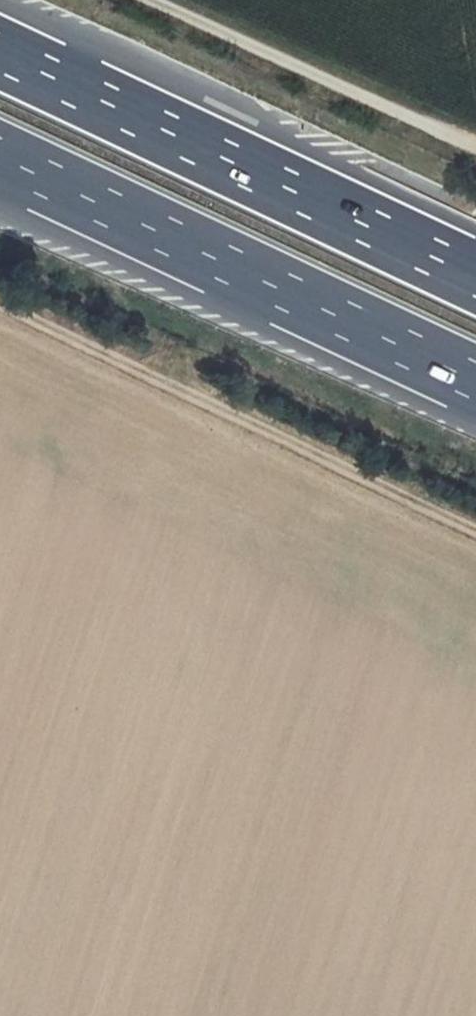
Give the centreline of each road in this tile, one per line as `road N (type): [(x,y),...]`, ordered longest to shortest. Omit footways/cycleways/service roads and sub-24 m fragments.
road 1 (motorway): [(475,273),(0,49)]
road 2 (motorway): [(0,158),(475,381)]
road 3 (track): [(475,534),(0,312)]
road 4 (track): [(146,0),(408,119)]

